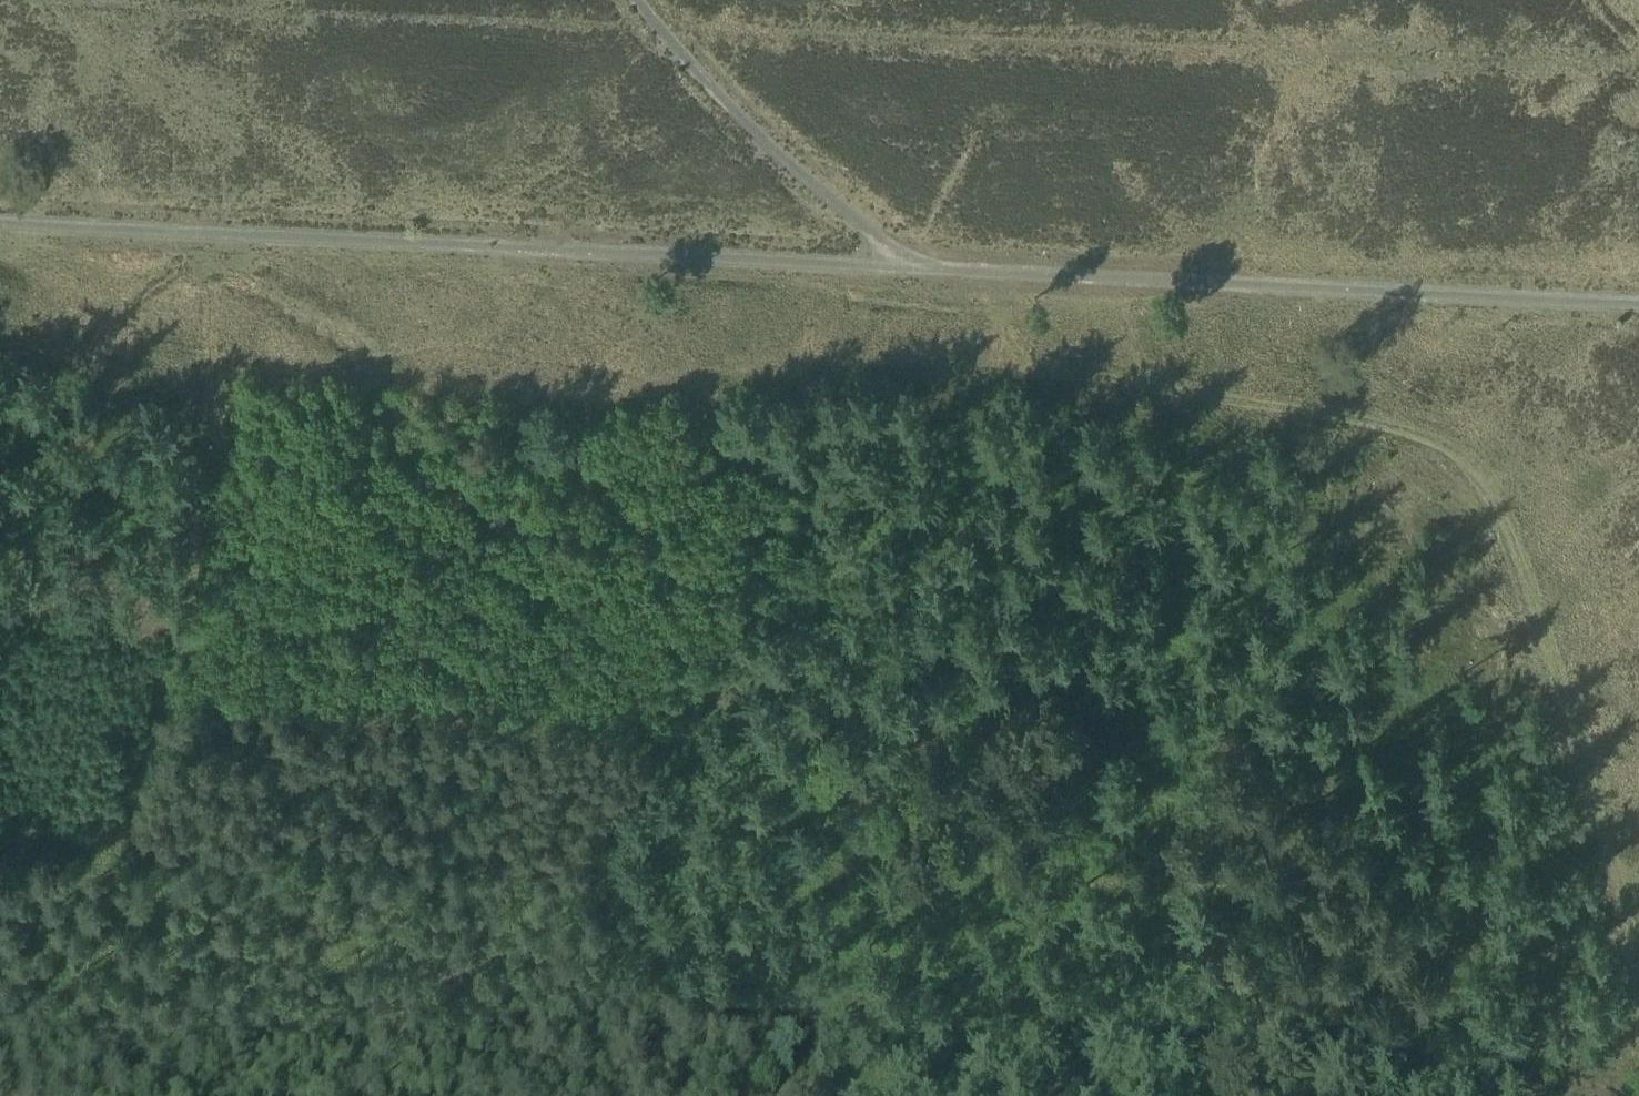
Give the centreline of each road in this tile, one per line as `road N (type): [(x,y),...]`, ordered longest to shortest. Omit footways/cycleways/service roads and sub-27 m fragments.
road 1 (track): [(0,223),(1638,304)]
road 2 (track): [(908,266),(746,125),(634,0)]

